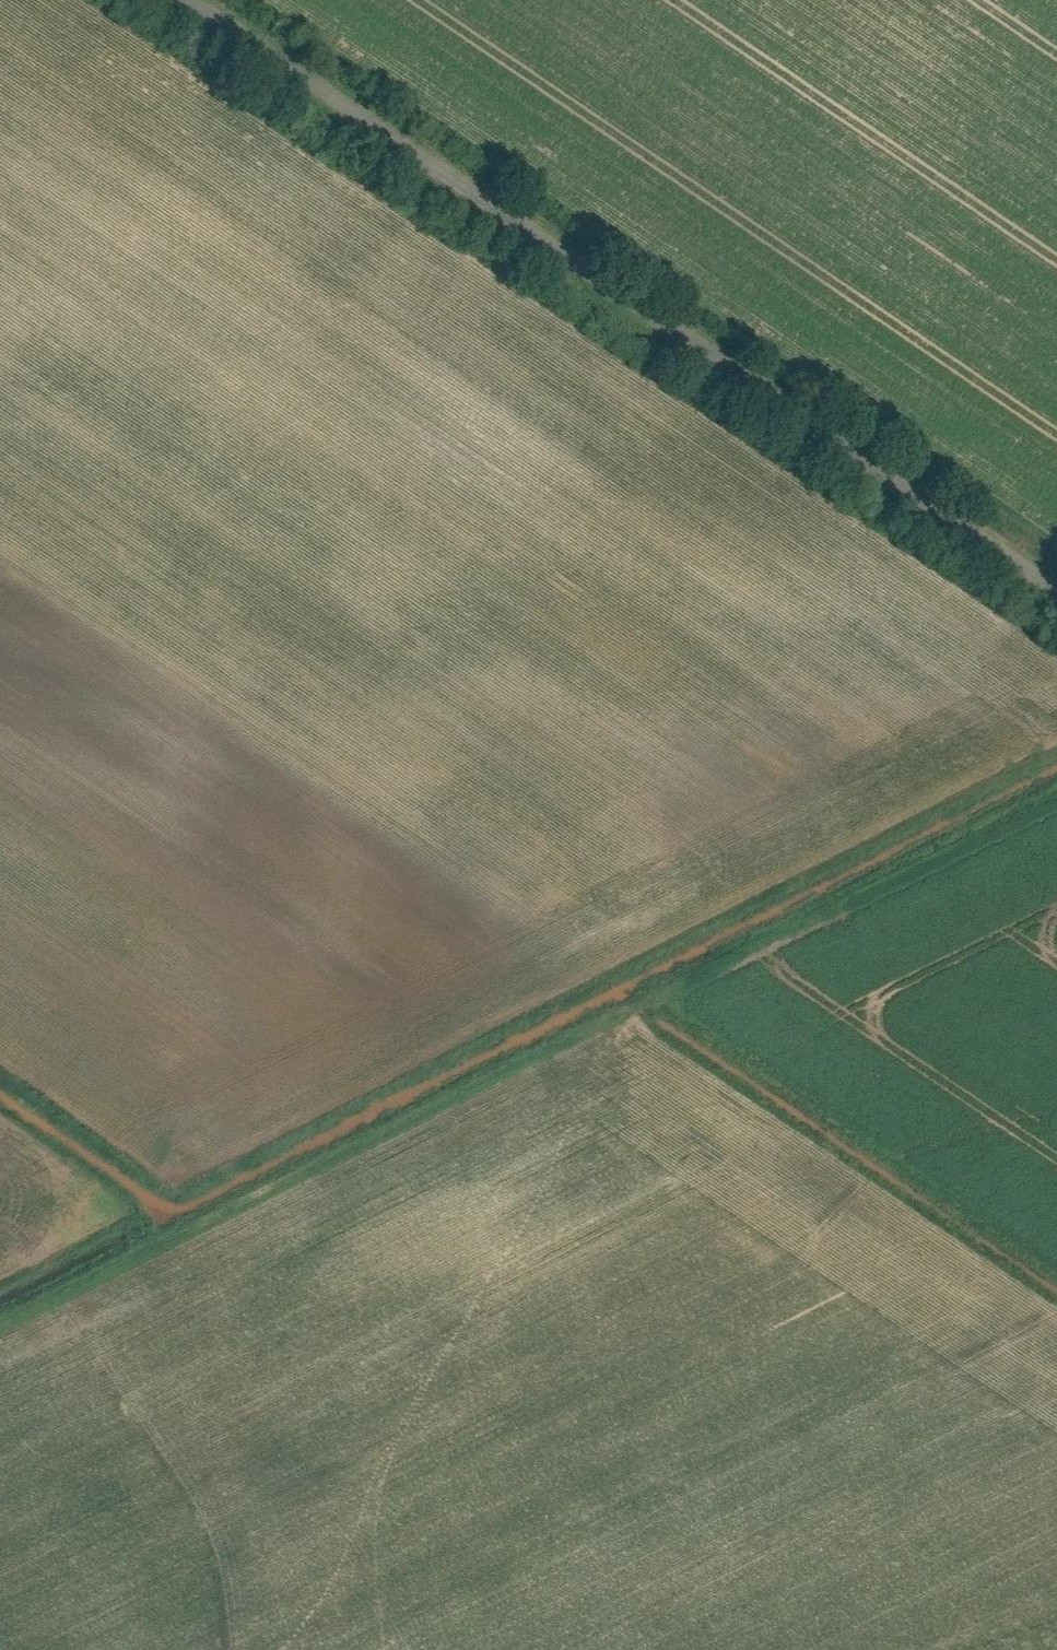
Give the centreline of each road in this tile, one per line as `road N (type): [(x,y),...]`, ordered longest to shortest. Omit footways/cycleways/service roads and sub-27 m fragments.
road 1 (unclassified): [(1056,599),(185,0)]

